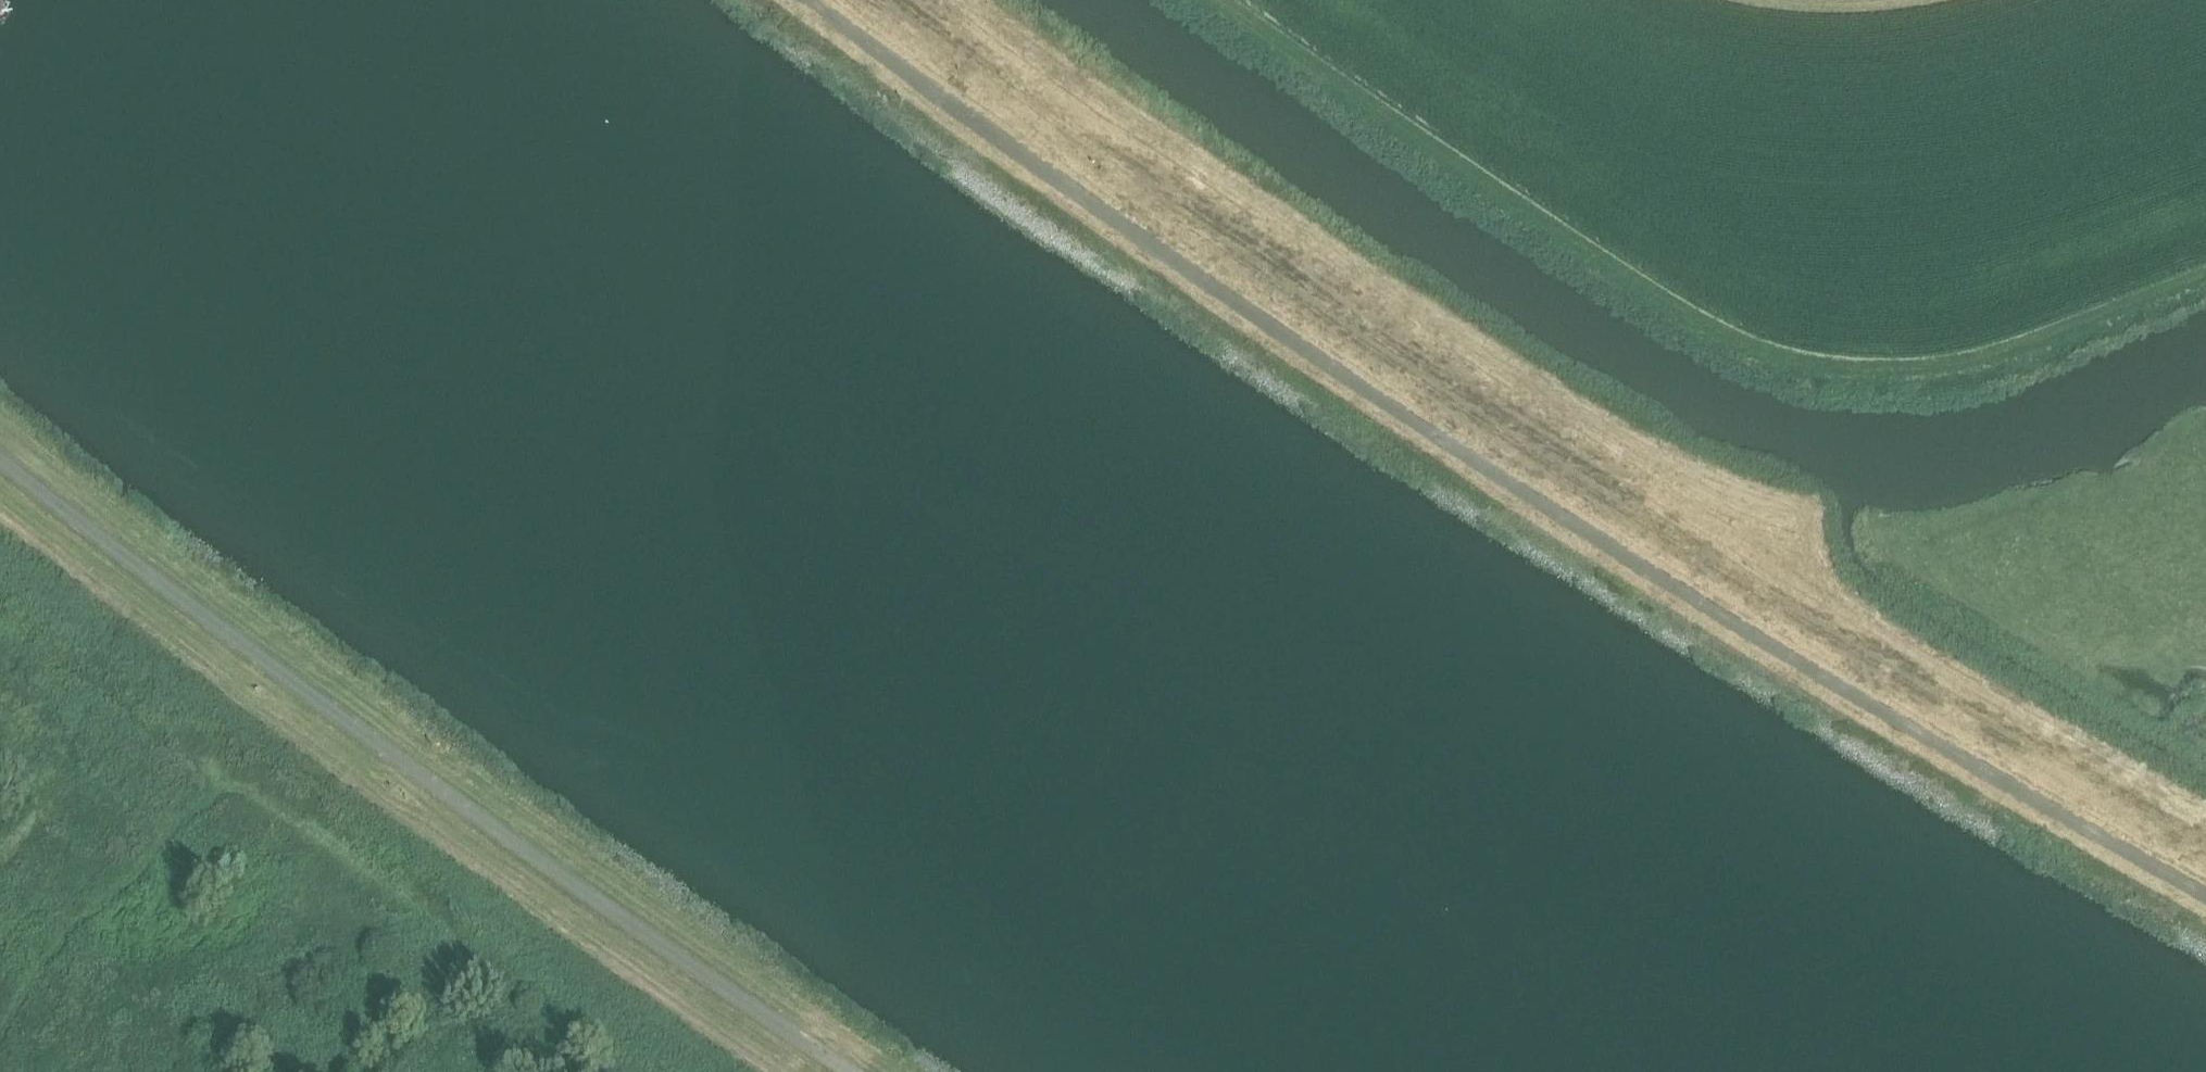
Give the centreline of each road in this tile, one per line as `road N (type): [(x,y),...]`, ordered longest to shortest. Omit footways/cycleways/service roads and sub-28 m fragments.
road 1 (unclassified): [(2205,891),(1740,638),(1308,362),(797,0)]

